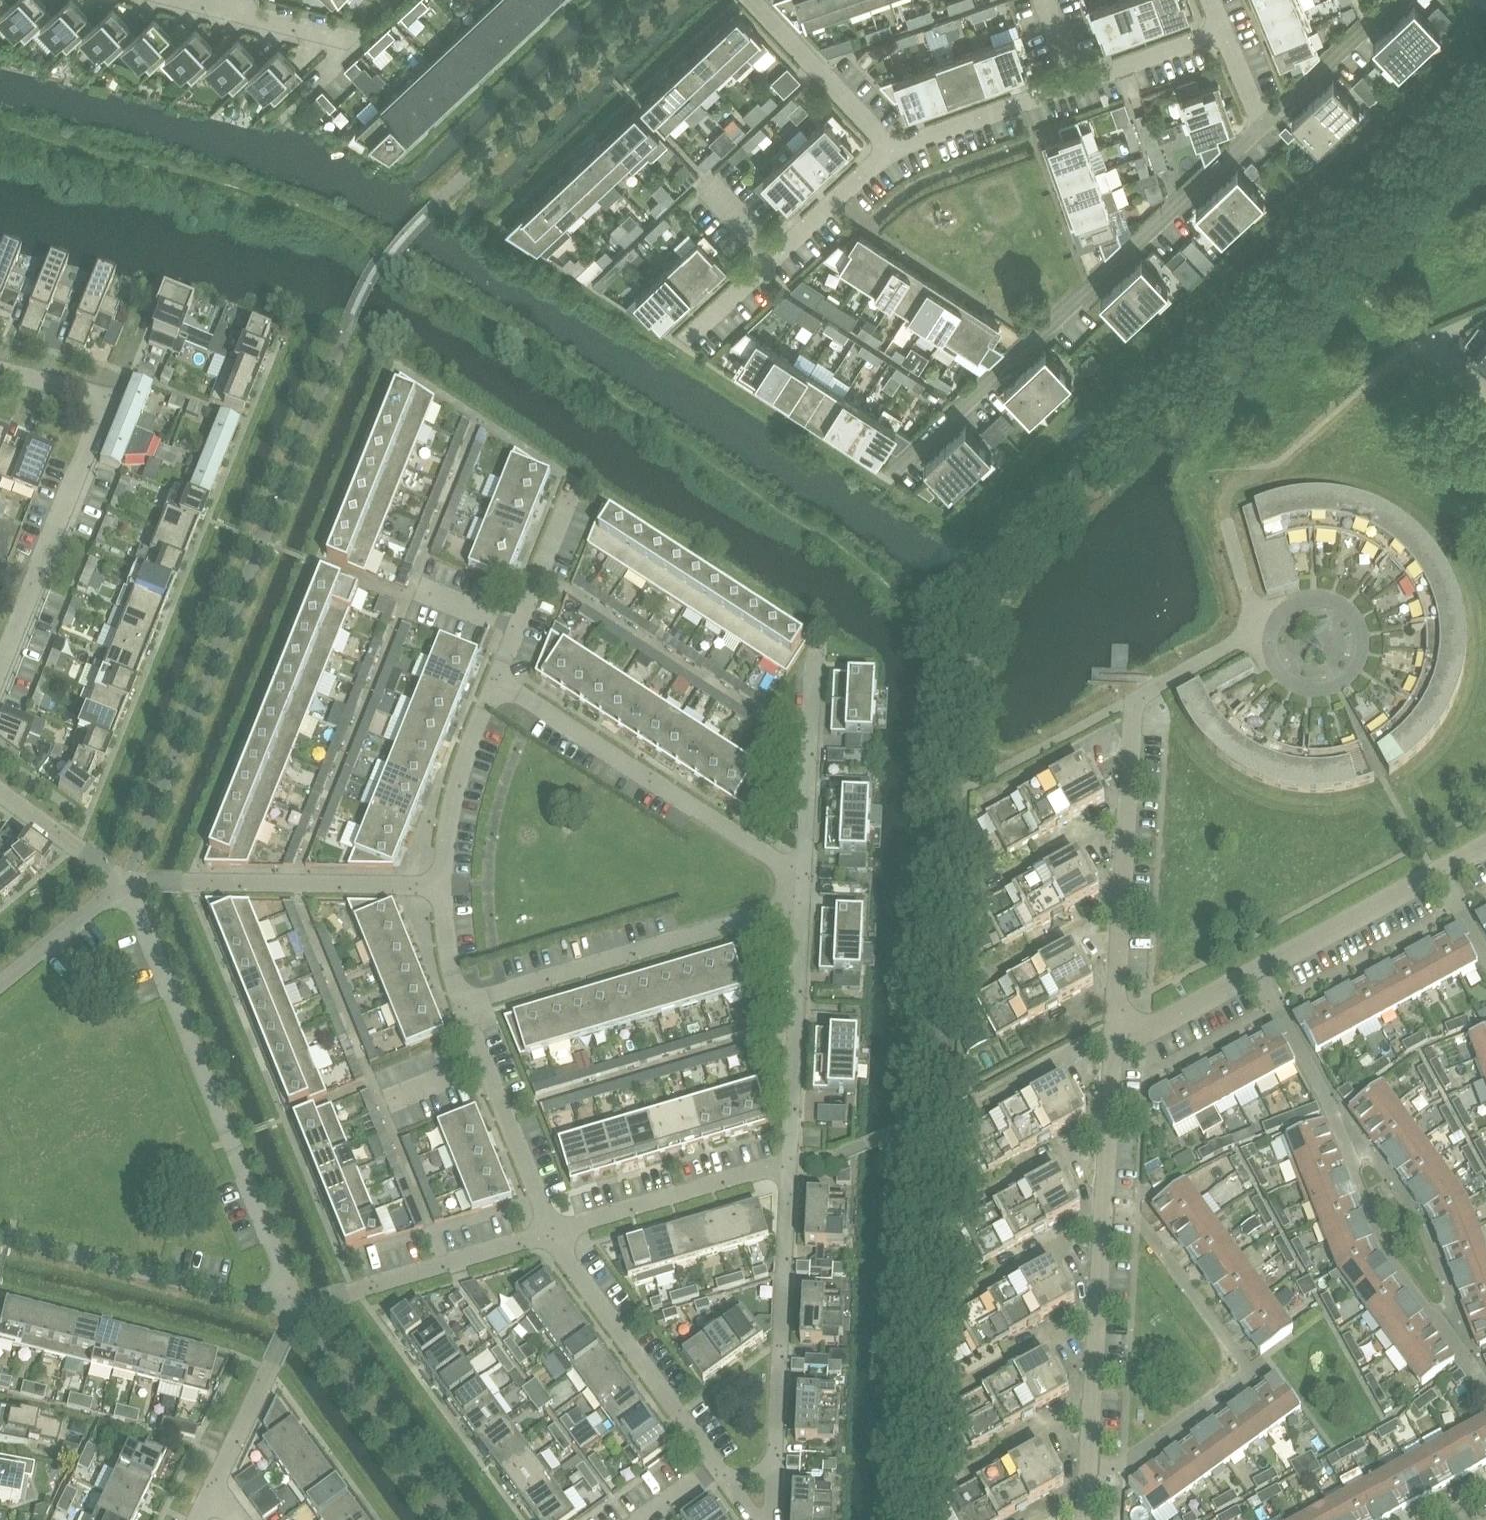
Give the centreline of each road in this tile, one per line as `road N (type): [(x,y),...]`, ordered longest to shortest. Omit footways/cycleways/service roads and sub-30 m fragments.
road 1 (residential): [(1262,126),(889,476)]
road 2 (residential): [(1113,1047),(1134,699),(1245,637),(1251,621)]
road 3 (residential): [(1085,1519),(1113,1047)]
road 4 (residential): [(125,881),(296,1309)]
road 5 (residential): [(0,674),(106,400),(0,372)]
road 6 (residential): [(497,681),(802,877)]
road 7 (residential): [(889,152),(1223,32)]
road 8 (residential): [(461,1005),(800,905)]
road 9 (residential): [(443,883),(125,881)]
road 10 (residential): [(296,1309),(0,1231)]
road 11 (residential): [(778,1452),(792,1159)]
road 12 (residential): [(718,1467),(553,1230)]
road 13 (residential): [(680,344),(889,152)]
road 14 (residential): [(296,1309),(553,1230)]
road 15 (residential): [(1273,629),(1293,604),(1325,599),(1354,617),(1362,651),(1351,674),(1319,690),(1289,681),(1270,645)]
road 16 (residential): [(1465,1343),(1383,1248),(1341,1123)]
road 17 (residential): [(1465,1343),(1419,1218),(1341,1123)]
road 18 (residential): [(792,1159),(800,905)]
road 19 (residential): [(553,1230),(792,1159)]
road 20 (residential): [(802,877),(815,648)]
road 21 (residential): [(443,883),(458,777),(497,681)]
road 22 (residential): [(1257,969),(1440,875)]
road 23 (residential): [(889,152),(751,0)]
road 24 (residential): [(214,1484),(296,1309)]
road 25 (residential): [(1394,0),(1262,126)]
road 26 (residential): [(553,1230),(483,1063)]
road 27 (residential): [(1341,1123),(1257,969)]
road 28 (residential): [(1113,1047),(1257,969)]
road 29 (residential): [(0,983),(125,881)]
road 30 (residential): [(517,629),(575,482)]
road 31 (residential): [(125,881),(0,791)]
road 32 (residential): [(228,11),(352,42)]
road 33 (residential): [(461,1005),(447,954),(443,883)]

